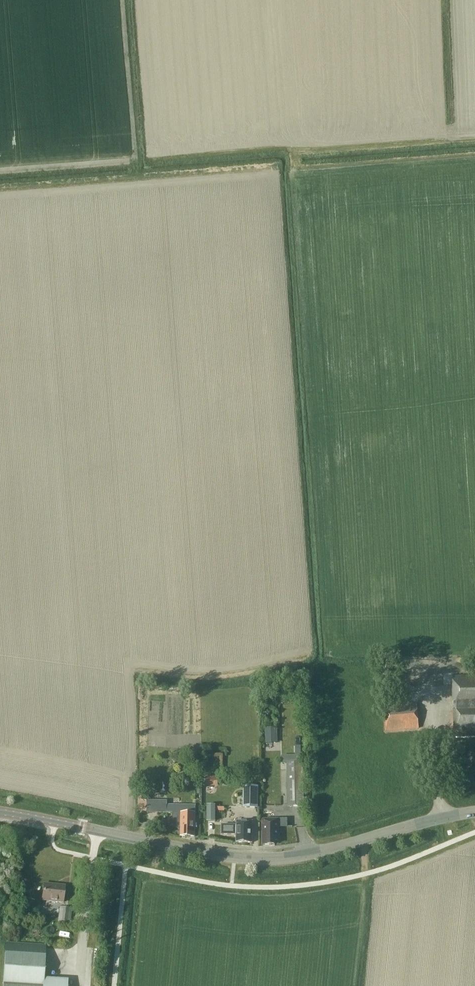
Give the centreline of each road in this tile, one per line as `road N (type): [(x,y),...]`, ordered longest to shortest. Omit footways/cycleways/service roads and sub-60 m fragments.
road 1 (tertiary): [(474,813),(269,859),(0,813)]

